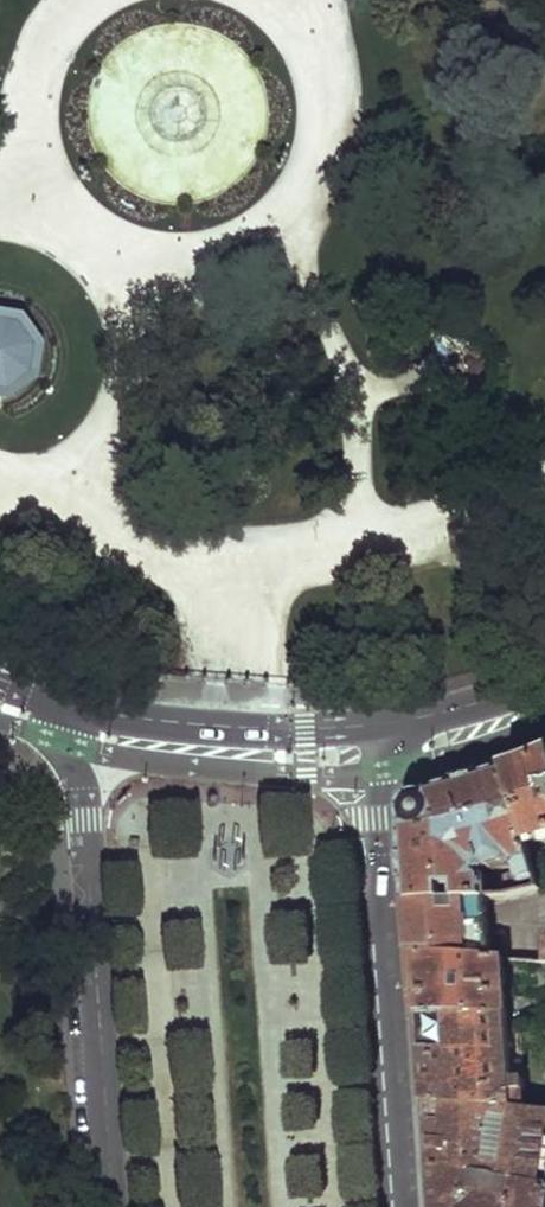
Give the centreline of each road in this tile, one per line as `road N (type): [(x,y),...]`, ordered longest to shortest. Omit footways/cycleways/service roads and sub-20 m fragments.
road 1 (secondary): [(64,708),(83,820),(110,1206)]
road 2 (secondary): [(391,1206),(368,817),(378,772),(408,722)]
road 3 (primary): [(64,708),(197,729),(305,733),(408,722)]
road 4 (primary): [(408,722),(544,679)]

